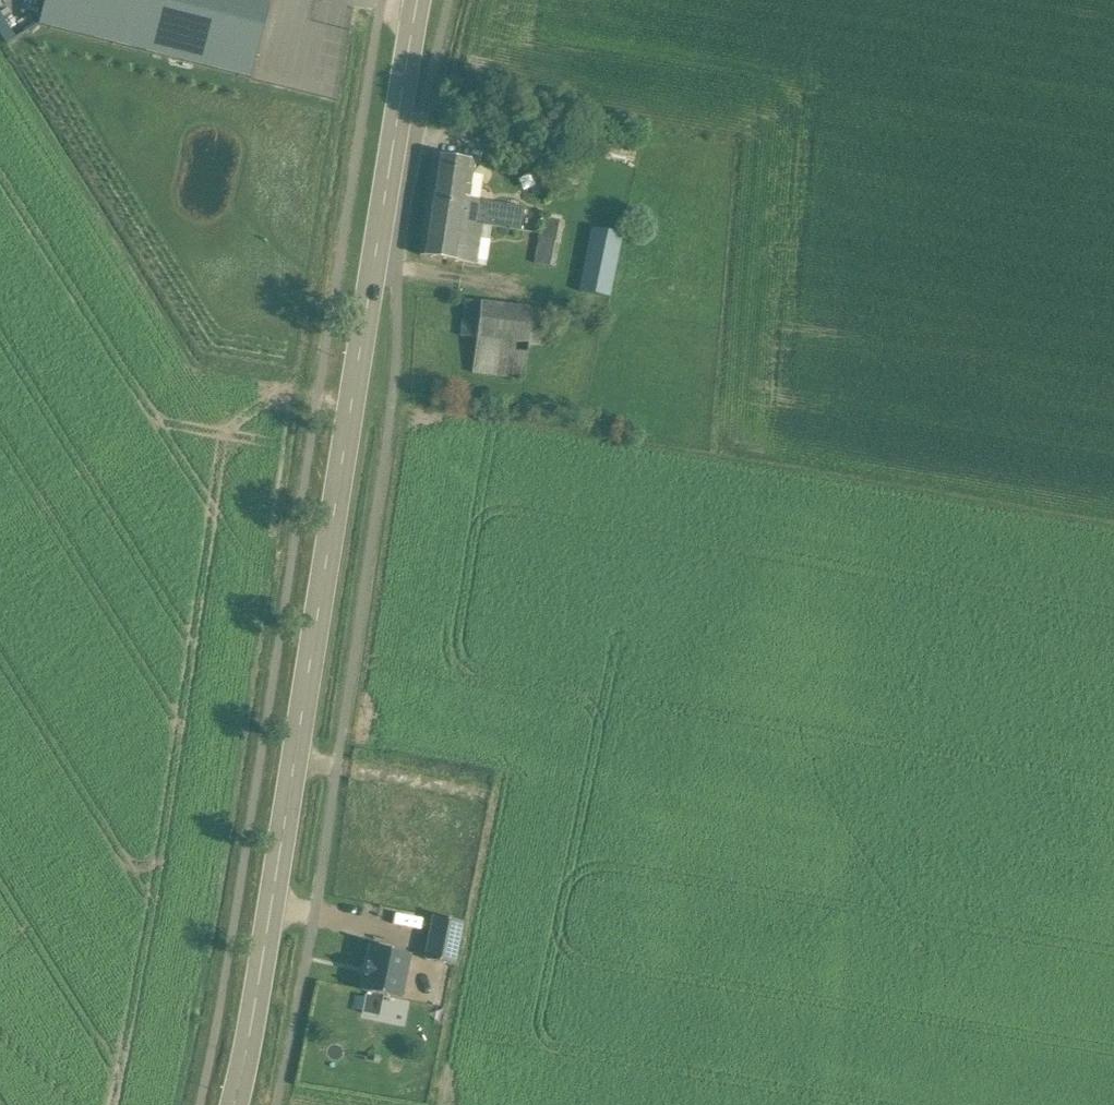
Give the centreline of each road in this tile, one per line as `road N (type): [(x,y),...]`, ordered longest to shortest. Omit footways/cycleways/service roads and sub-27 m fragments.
road 1 (secondary): [(229,1104),(252,1013),(275,828),(418,0)]

